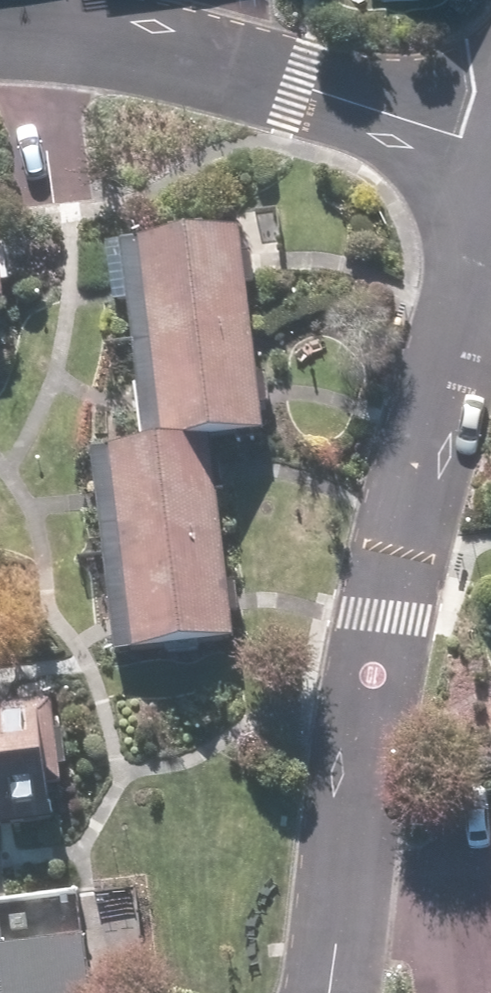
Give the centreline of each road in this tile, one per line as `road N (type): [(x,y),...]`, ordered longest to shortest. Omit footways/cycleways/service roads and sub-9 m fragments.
road 1 (residential): [(490,203),(382,657),(335,992)]
road 2 (residential): [(490,149),(237,69),(40,30),(0,33)]

